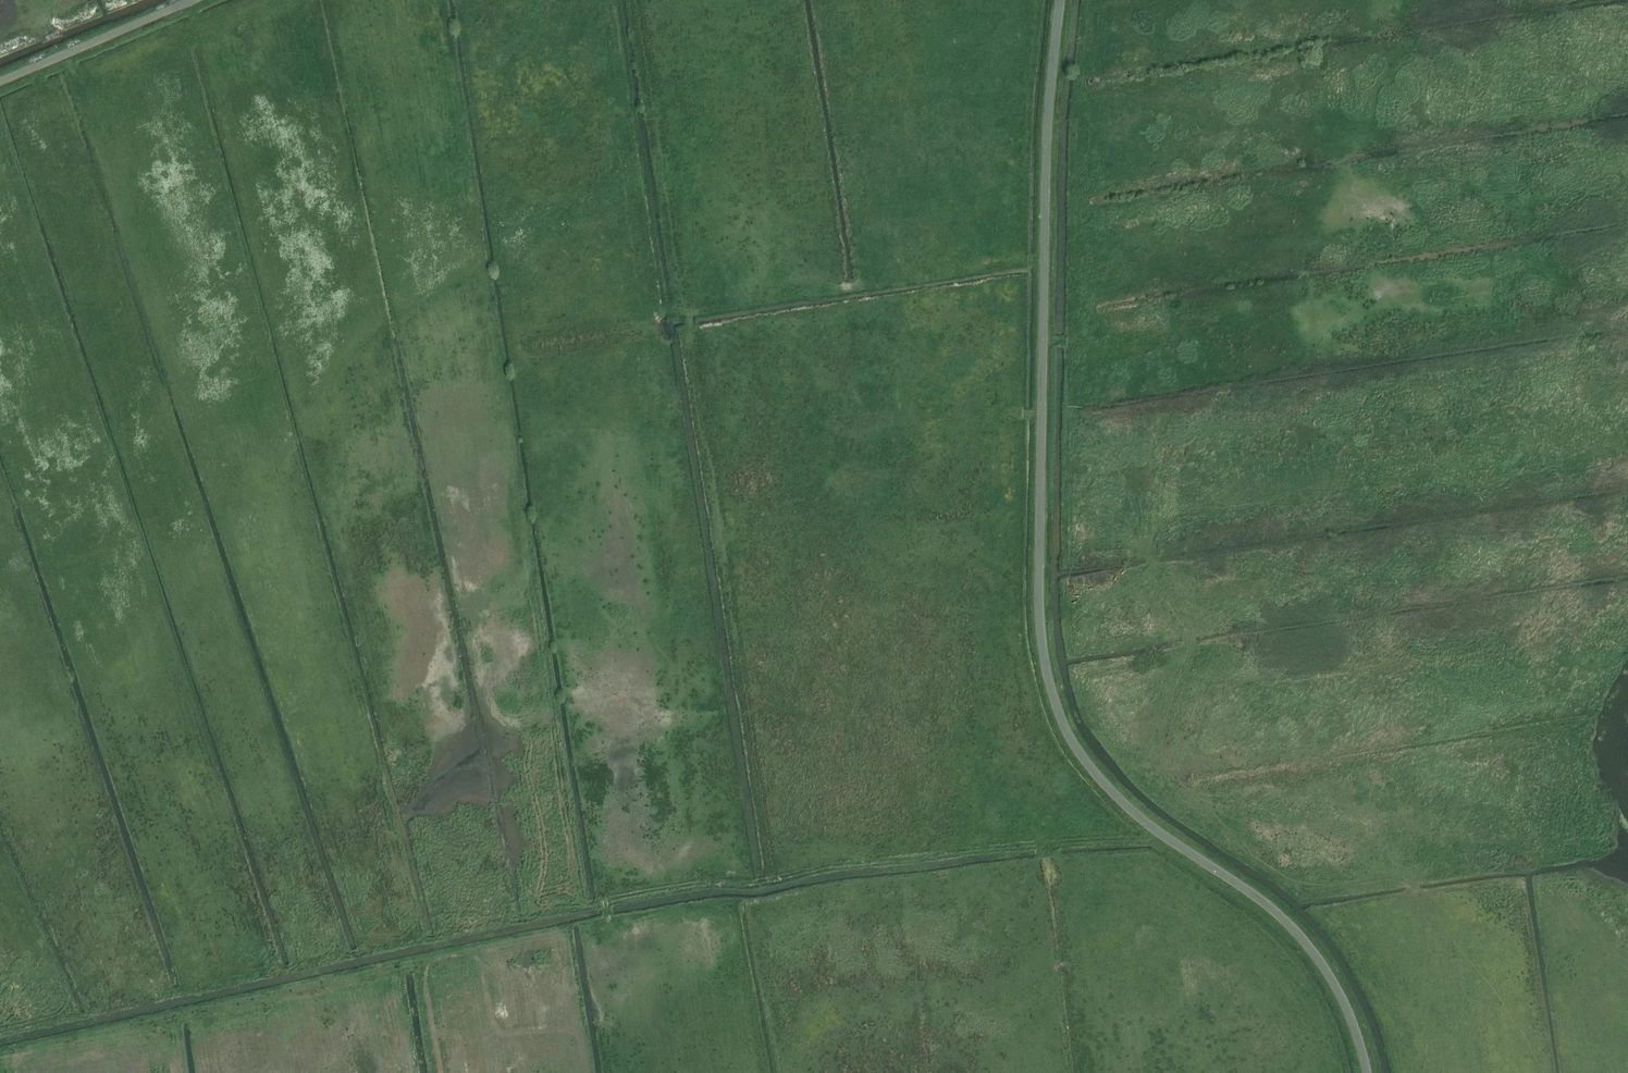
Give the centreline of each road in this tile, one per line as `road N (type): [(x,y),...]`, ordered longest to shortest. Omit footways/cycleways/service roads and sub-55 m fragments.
road 1 (unclassified): [(1366,1072),(1338,991),(1313,952),(1285,921),(1102,780),(1054,697),(1038,588),(1043,183),(1059,0)]
road 2 (track): [(1164,834),(939,851),(760,885)]
road 3 (unclassified): [(0,81),(191,0)]

